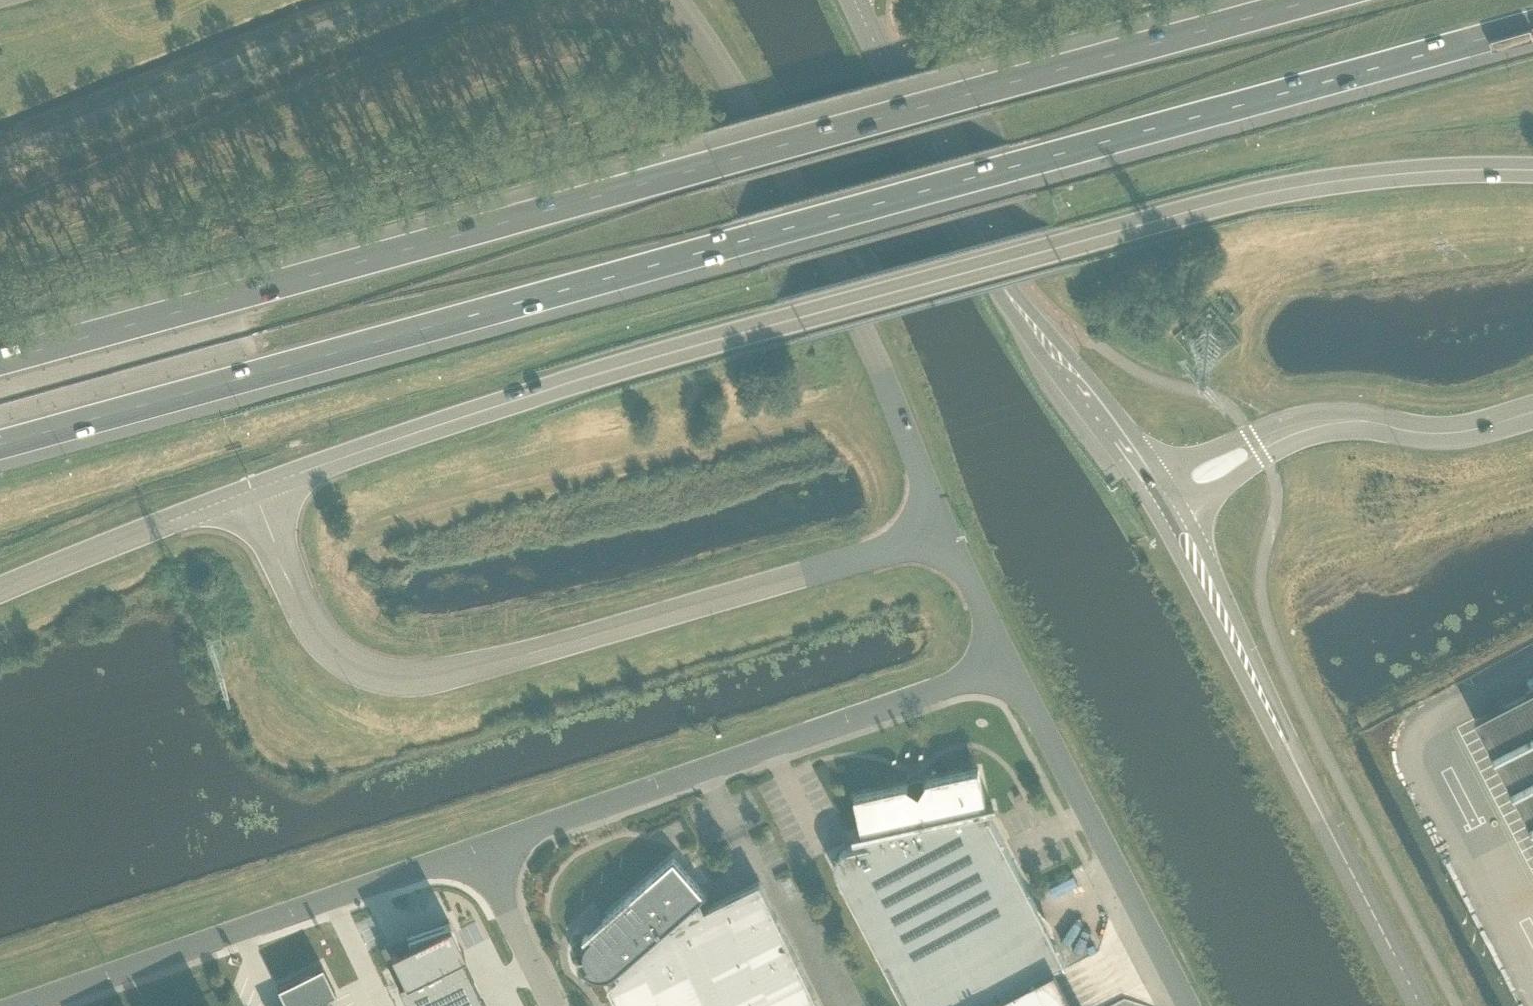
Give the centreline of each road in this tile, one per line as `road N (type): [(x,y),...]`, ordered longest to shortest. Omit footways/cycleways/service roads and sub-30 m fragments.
road 1 (motorway): [(0,447),(756,249),(1532,32)]
road 2 (motorway): [(1316,0),(0,362)]
road 3 (secondary): [(253,490),(603,373),(1236,200),(1419,172),(1532,170)]
road 4 (unclassified): [(948,532),(484,666),(392,677),(340,656),(308,620),(253,490)]
road 5 (unclassified): [(948,532),(874,348),(739,100),(667,0)]
road 6 (unclassified): [(479,847),(1010,665)]
road 7 (unclassified): [(19,1005),(479,847)]
road 8 (unclassified): [(1188,1005),(1010,665)]
road 9 (tertiary): [(1004,287),(855,0)]
road 10 (tertiary): [(1421,1005),(1287,746)]
road 11 (tertiary): [(1153,510),(1272,734),(1287,746)]
road 12 (secondary): [(0,590),(253,490)]
road 13 (tertiary): [(1004,287),(1020,325),(1153,510)]
road 14 (tertiary): [(1287,746),(1287,729),(1183,511)]
road 15 (tertiary): [(1162,476),(1089,376),(1004,287)]
road 16 (tertiary): [(1363,421),(1349,411),(1286,418),(1162,476)]
road 17 (tertiary): [(1183,511),(1288,446),(1363,421)]
road 18 (unclassified): [(555,1005),(479,847)]
road 19 (tertiary): [(1363,421),(1444,433),(1532,412)]
road 20 (unclassified): [(1010,665),(948,532)]

